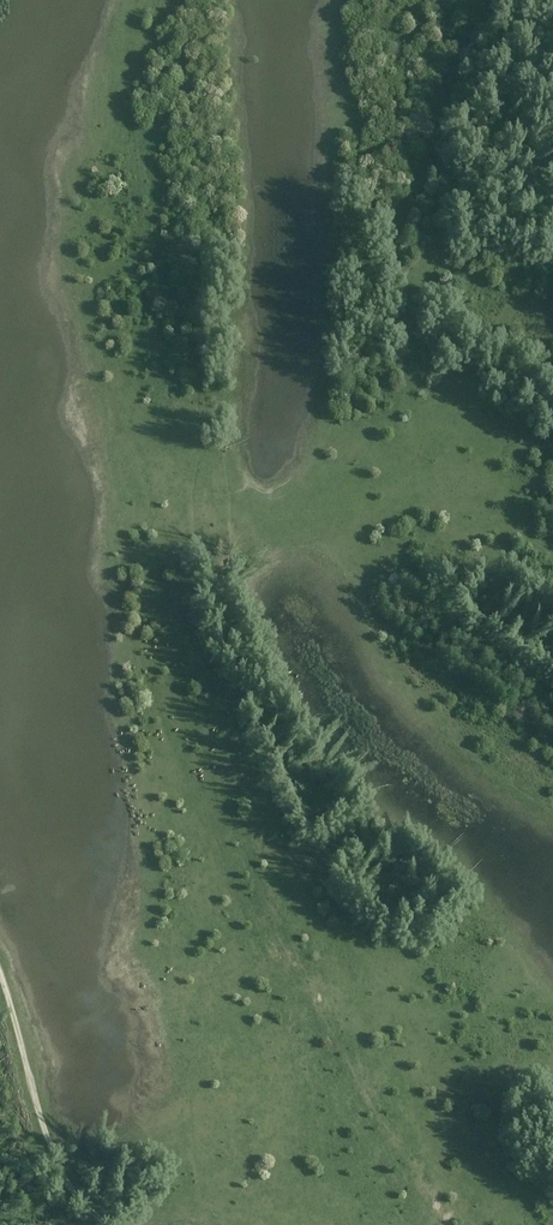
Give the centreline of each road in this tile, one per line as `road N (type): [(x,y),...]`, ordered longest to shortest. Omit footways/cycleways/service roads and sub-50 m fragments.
road 1 (track): [(0,1000),(17,1061),(71,1182),(124,1224)]

